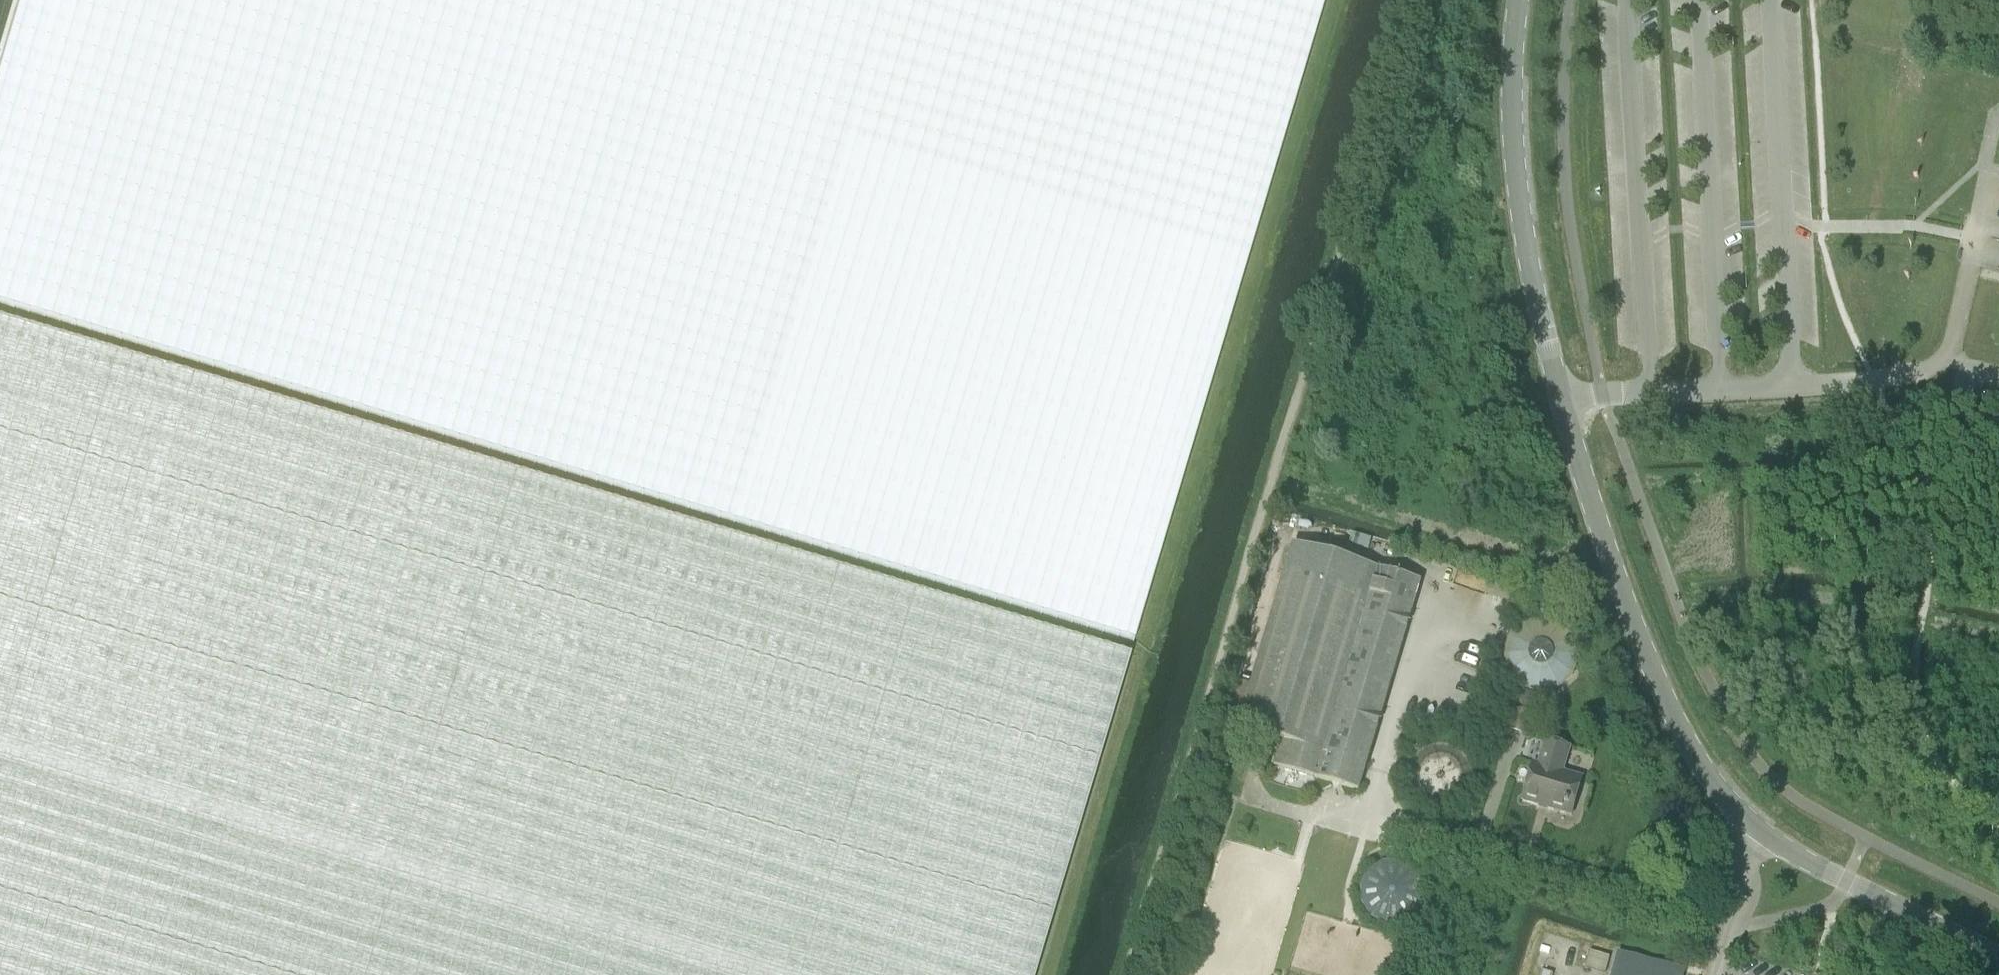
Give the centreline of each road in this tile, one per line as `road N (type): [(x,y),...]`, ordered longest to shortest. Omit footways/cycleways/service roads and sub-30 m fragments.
road 1 (tertiary): [(1998,954),(1845,882),(1756,829),(1720,793),(1677,725),(1603,538),(1547,332),(1516,170),(1517,0)]

